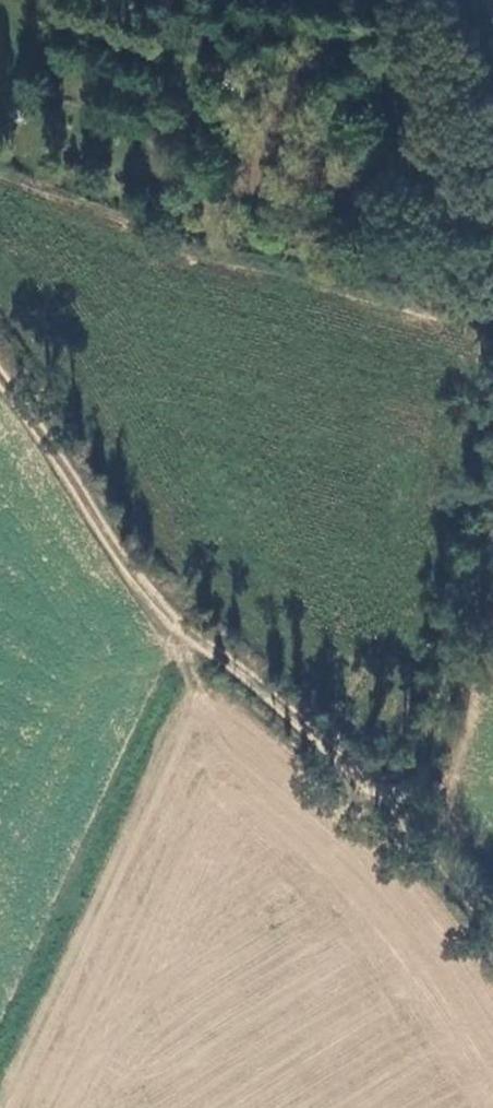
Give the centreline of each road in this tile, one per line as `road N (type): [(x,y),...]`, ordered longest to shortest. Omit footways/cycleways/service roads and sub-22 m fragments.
road 1 (track): [(0,375),(138,583),(392,812)]

